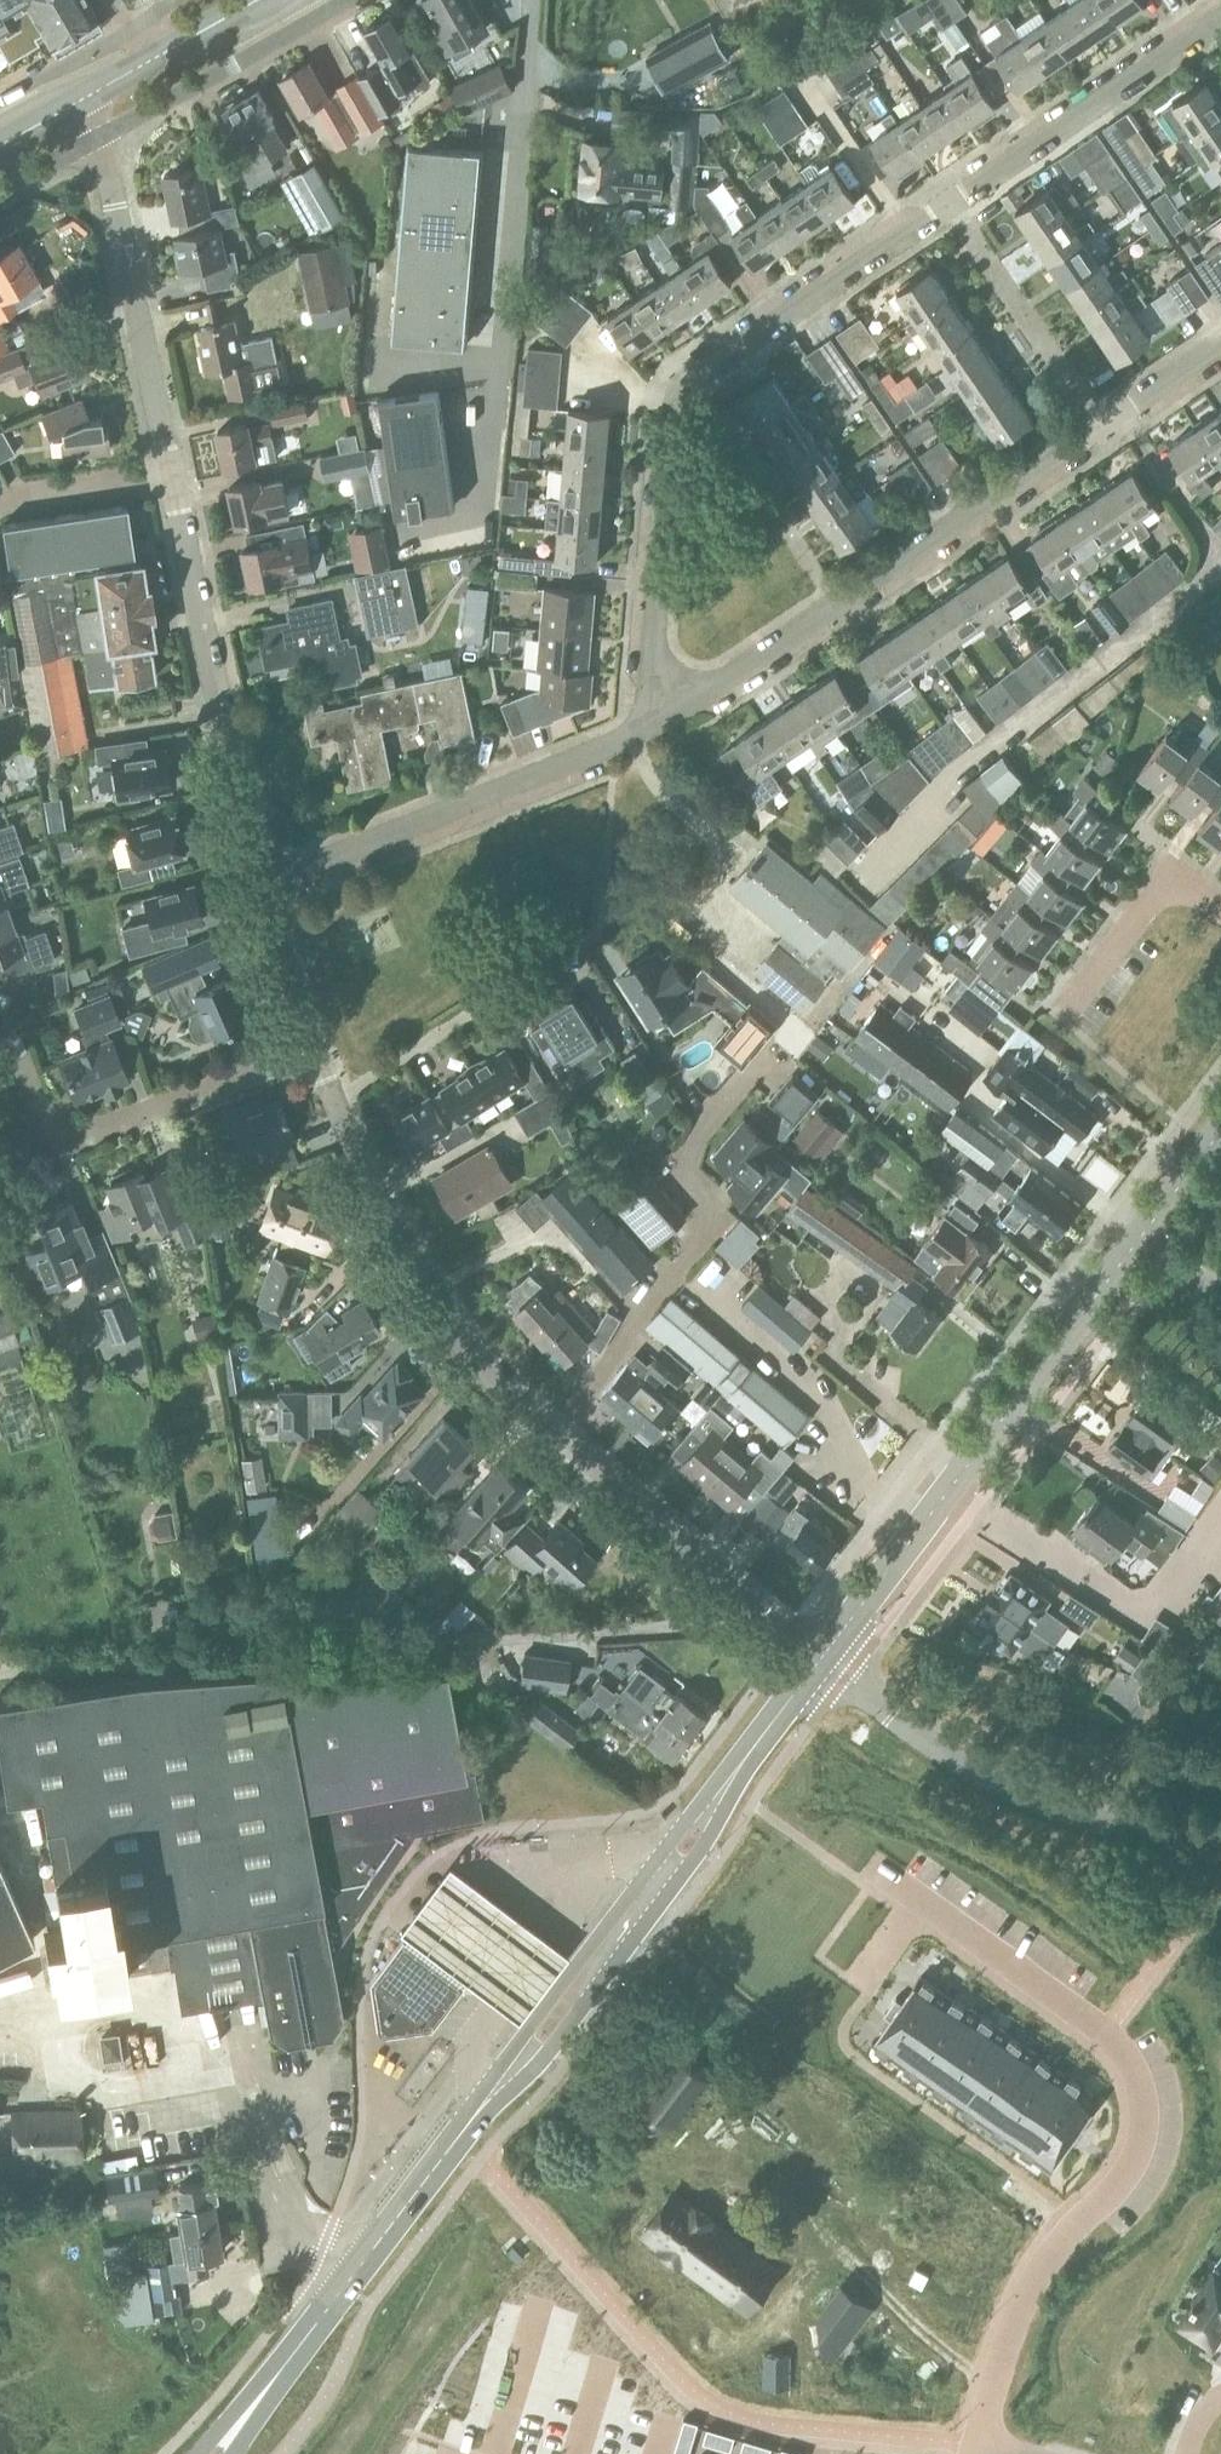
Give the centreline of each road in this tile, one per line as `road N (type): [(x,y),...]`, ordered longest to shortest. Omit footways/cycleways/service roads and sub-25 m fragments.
road 1 (residential): [(649,728),(662,441),(685,386),(1220,21)]
road 2 (unknown): [(235,2071),(165,1726),(429,1680),(448,1799),(413,1842)]
road 3 (tertiary): [(354,2280),(563,2019),(824,1661)]
road 4 (residential): [(0,1671),(731,1620),(759,1603)]
road 5 (residential): [(977,2447),(1015,2317),(1055,2245),(1137,2156),(1144,2101),(1137,2071),(1105,2034),(877,1869)]
road 6 (residential): [(759,1603),(558,1438),(458,1335),(366,1172),(313,1044)]
road 7 (residential): [(649,728),(1220,344)]
road 8 (tertiary): [(824,1661),(1220,1138)]
road 9 (residential): [(1220,1841),(1091,1819),(1007,1784),(824,1661)]
road 10 (residential): [(256,886),(172,469)]
road 11 (residential): [(256,886),(649,728)]
road 12 (residential): [(313,1044),(70,1134),(42,1116),(0,1025)]
road 13 (residential): [(172,469),(101,141)]
road 14 (residential): [(101,141),(348,0)]
road 15 (residential): [(354,2280),(290,2222),(235,2071)]
road 16 (residential): [(1220,909),(1194,888),(1161,891),(1064,1010)]
road 17 (unknown): [(413,1842),(197,1884)]
road 18 (tertiary): [(90,98),(261,0)]
road 19 (residential): [(0,499),(172,469)]
road 20 (tertiary): [(250,2413),(354,2280)]
road 21 (residential): [(313,1044),(256,886)]
road 22 (residential): [(185,0),(77,63)]

